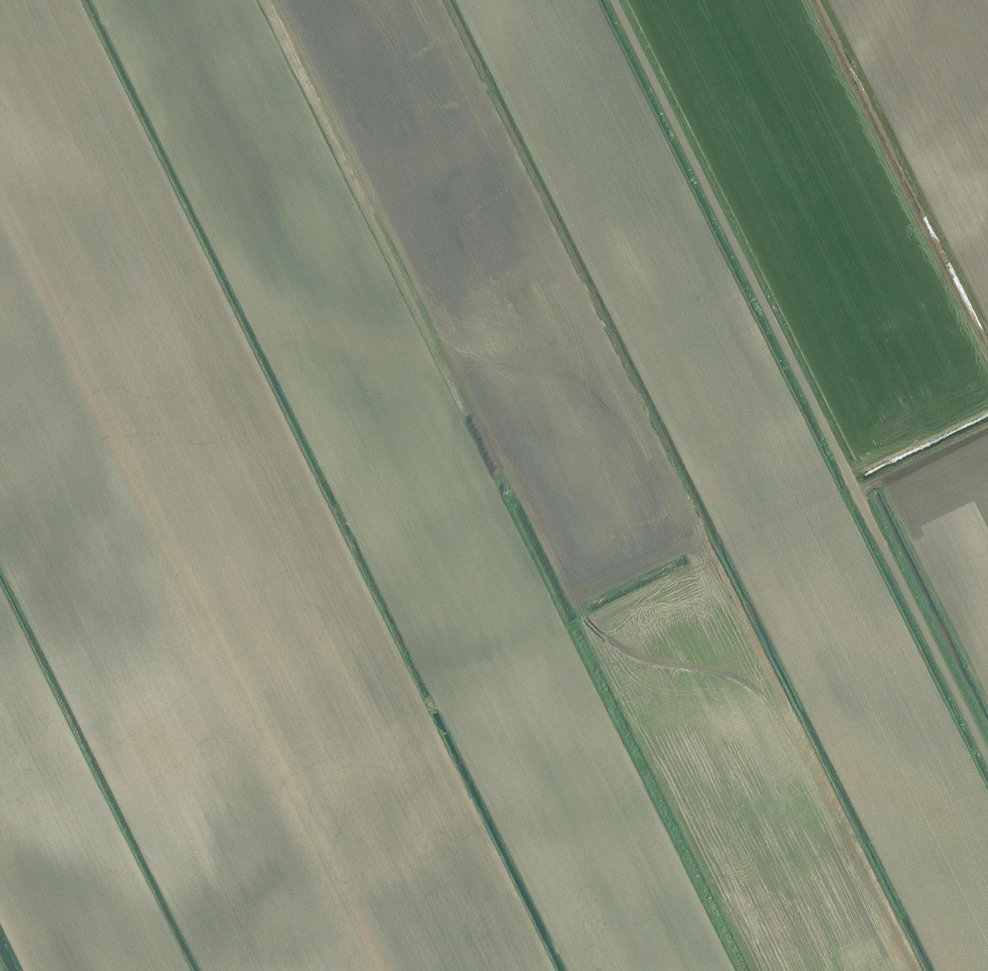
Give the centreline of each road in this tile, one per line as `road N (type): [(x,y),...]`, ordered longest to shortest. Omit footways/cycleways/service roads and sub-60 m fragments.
road 1 (unclassified): [(987,757),(612,0)]

